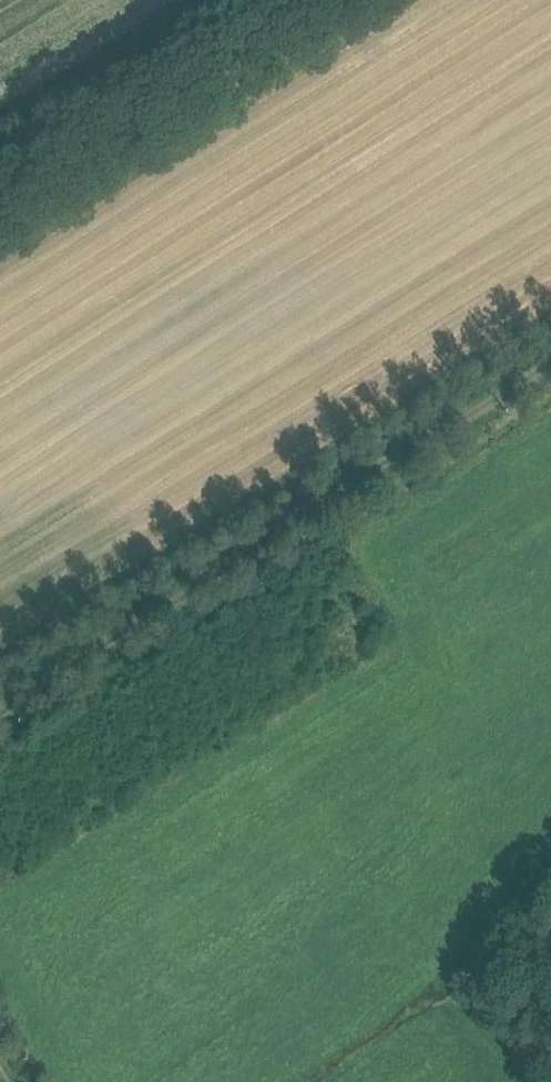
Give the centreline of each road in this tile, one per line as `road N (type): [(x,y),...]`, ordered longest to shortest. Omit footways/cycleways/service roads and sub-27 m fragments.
road 1 (track): [(0,222),(350,0)]

